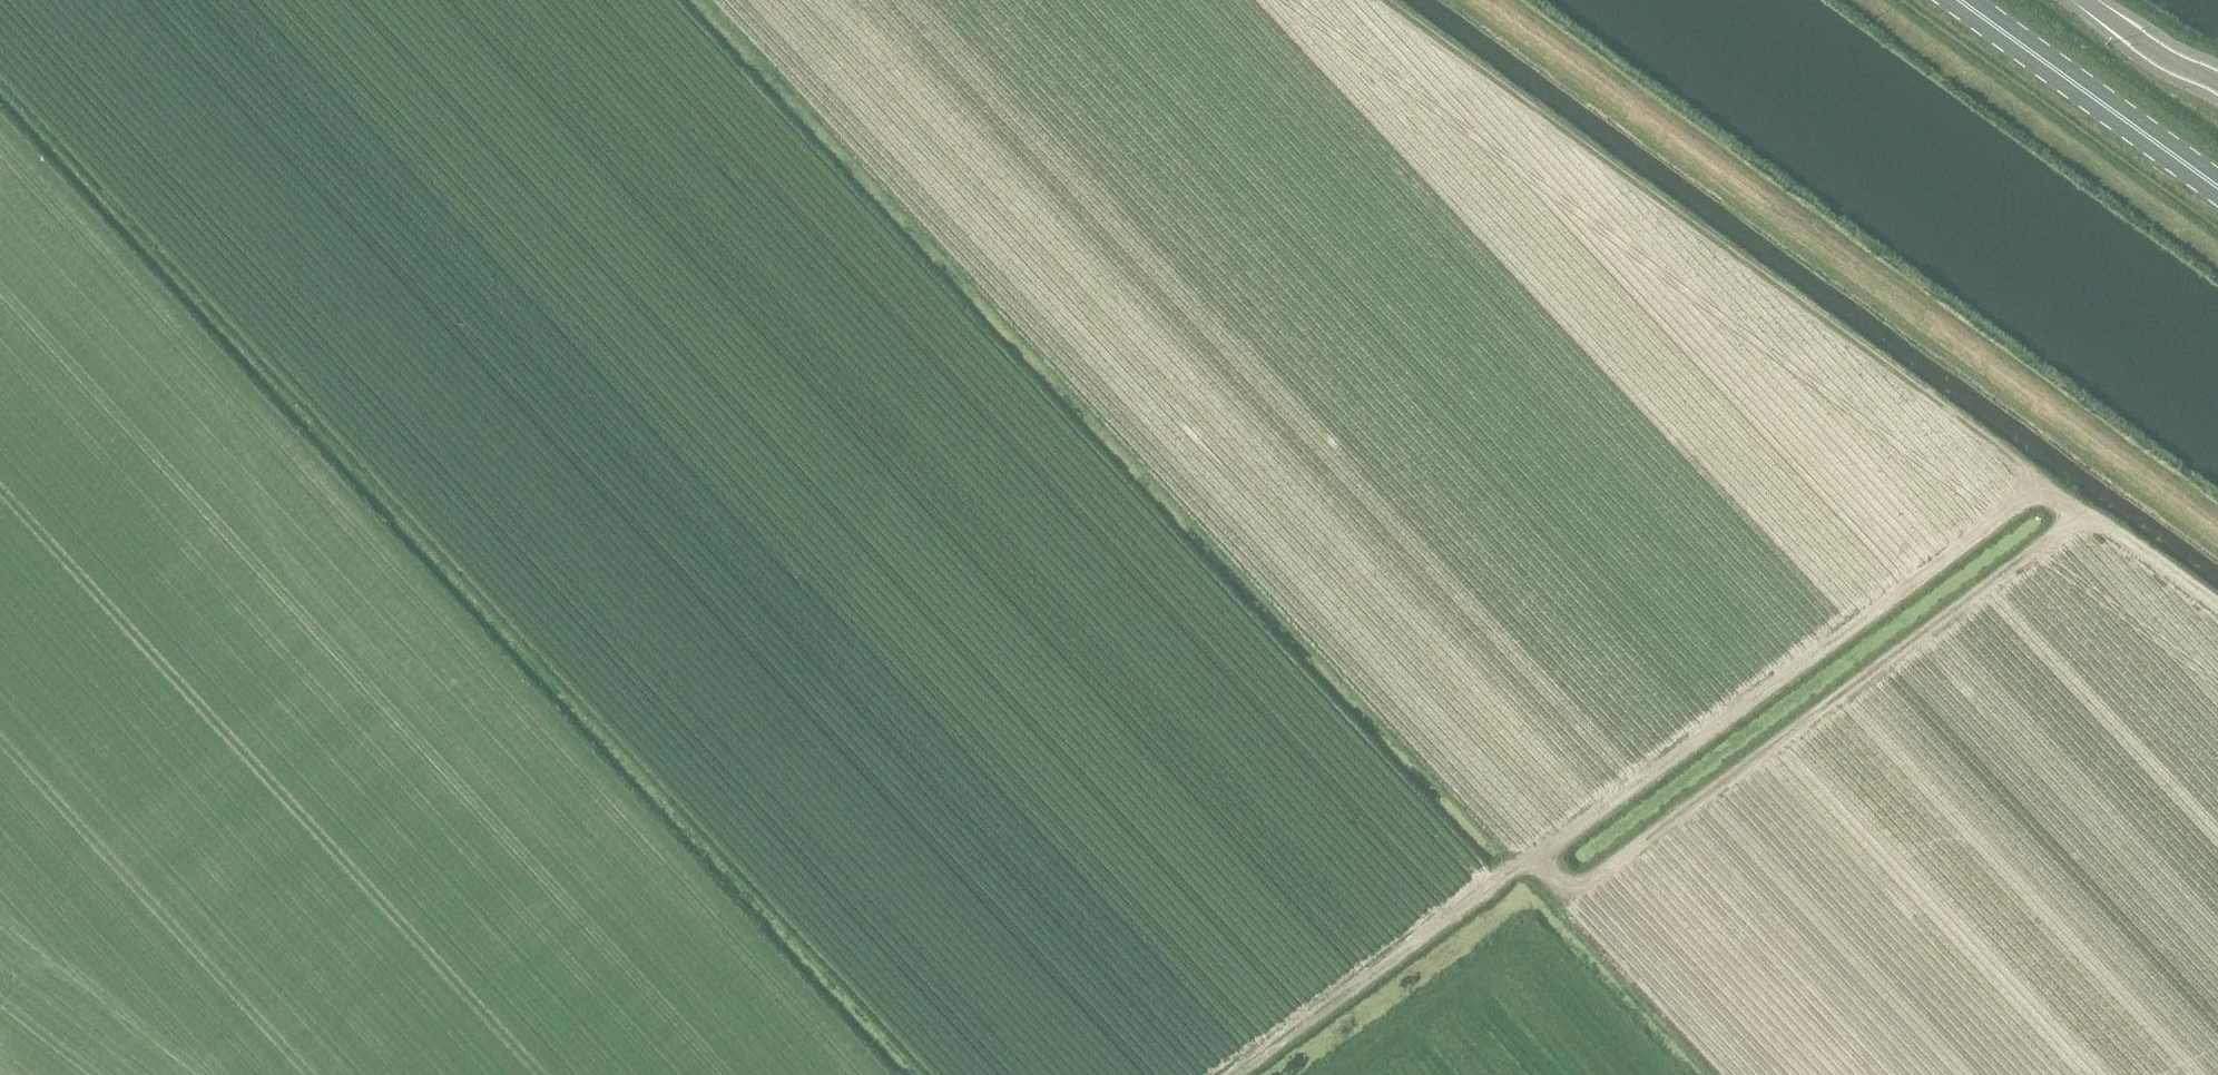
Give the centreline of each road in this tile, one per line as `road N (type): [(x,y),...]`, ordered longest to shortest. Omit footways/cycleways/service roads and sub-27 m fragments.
road 1 (primary): [(2217,188),(1958,0)]
road 2 (unclassified): [(2217,85),(2159,58),(2080,0)]

